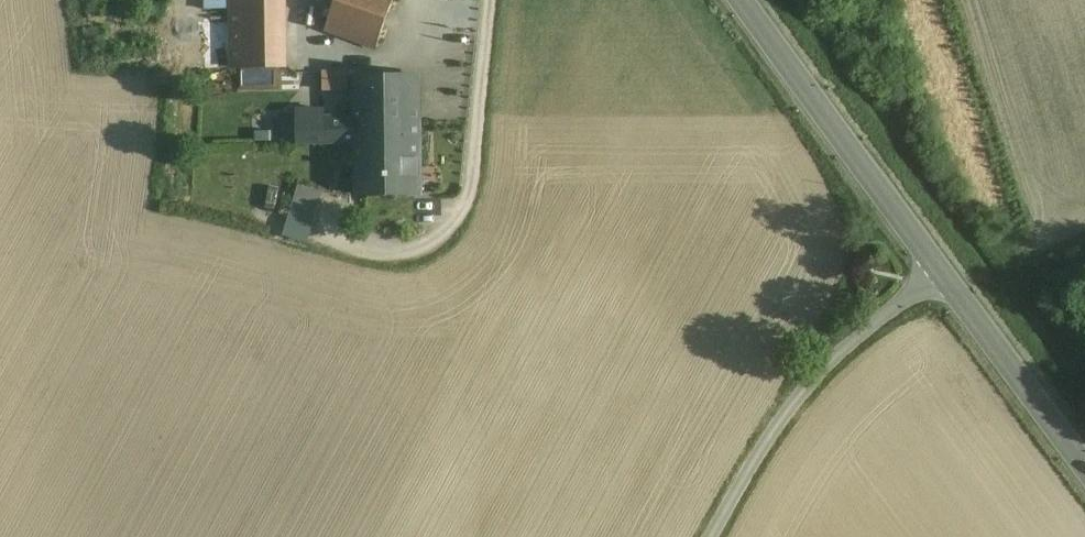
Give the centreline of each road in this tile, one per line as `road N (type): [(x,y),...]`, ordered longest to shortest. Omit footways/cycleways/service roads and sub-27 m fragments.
road 1 (track): [(489,0),(466,202),(414,252),(325,232),(332,201)]
road 2 (unclassified): [(714,536),(804,391),(942,273)]
road 3 (secondary): [(743,0),(942,273)]
road 4 (secondary): [(942,273),(1084,465)]

